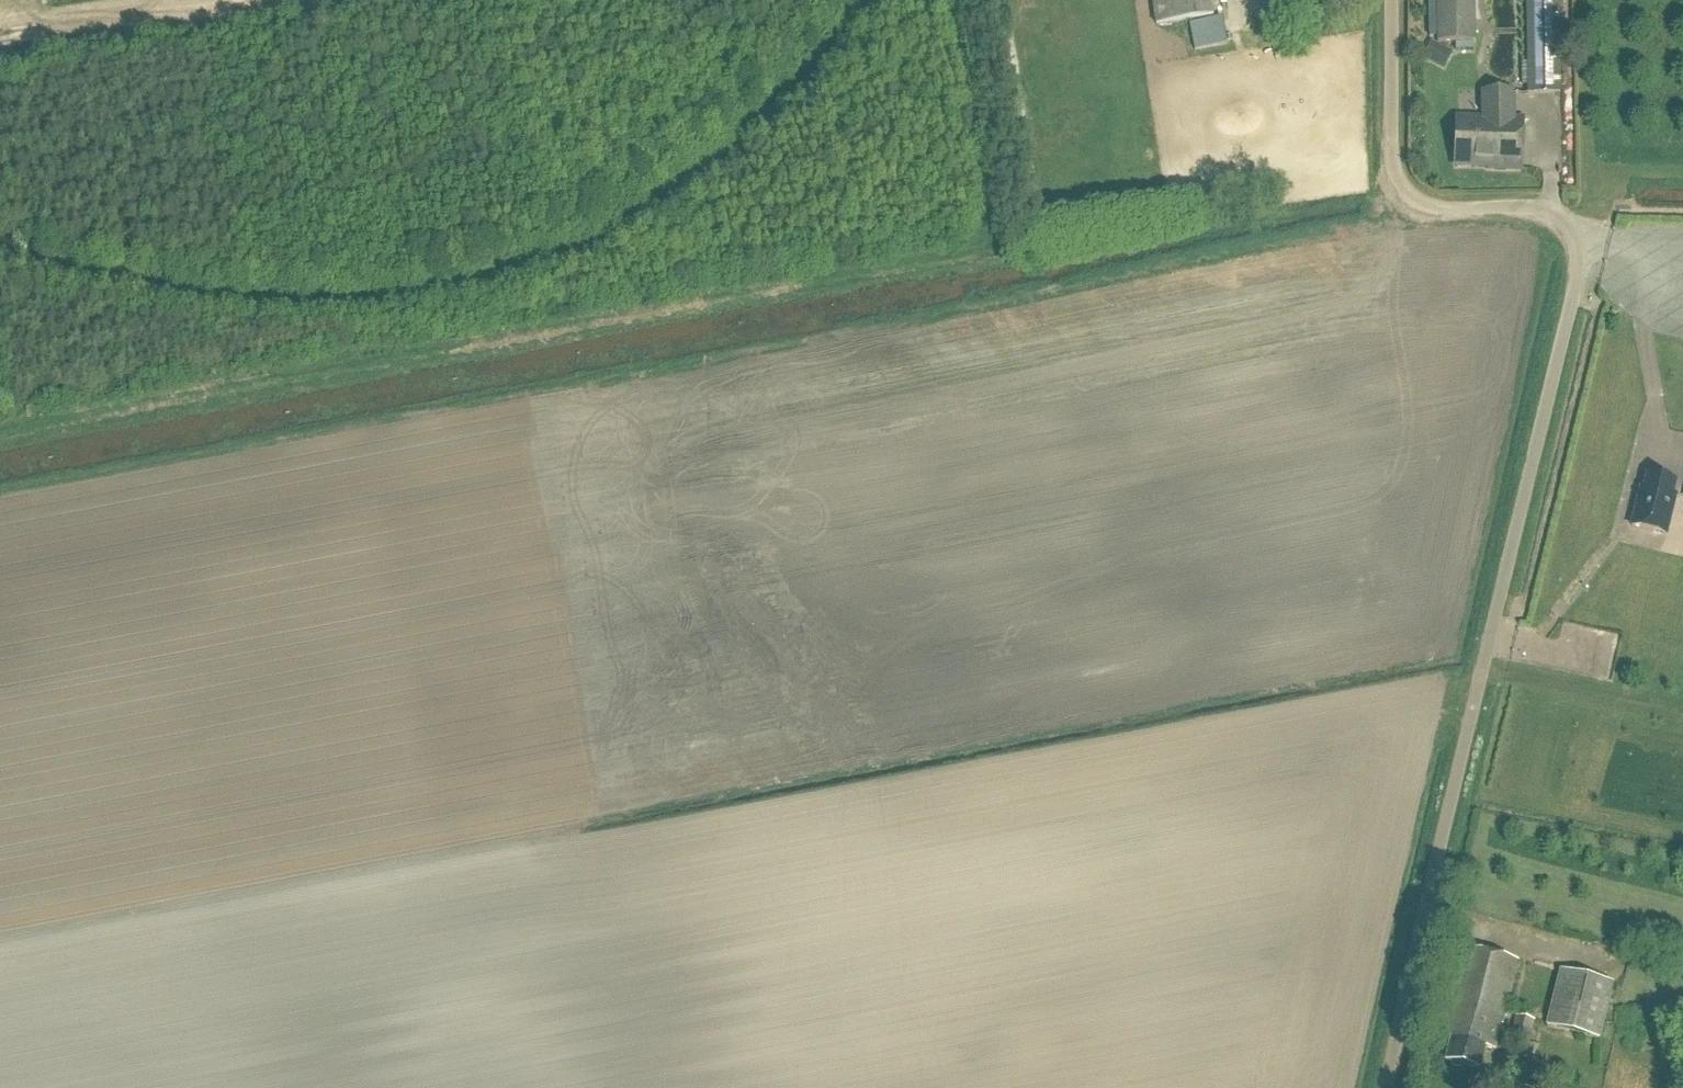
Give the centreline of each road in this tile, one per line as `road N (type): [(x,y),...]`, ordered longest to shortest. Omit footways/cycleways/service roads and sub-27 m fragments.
road 1 (unclassified): [(1387,1087),(1578,251),(1556,217),(1442,209),(1414,202),(1402,188),(1392,159),(1390,0)]
road 2 (track): [(866,0),(826,55),(703,174),(625,226),(478,283),(325,306),(246,302),(97,282),(0,258)]
road 3 (track): [(227,0),(0,36)]

